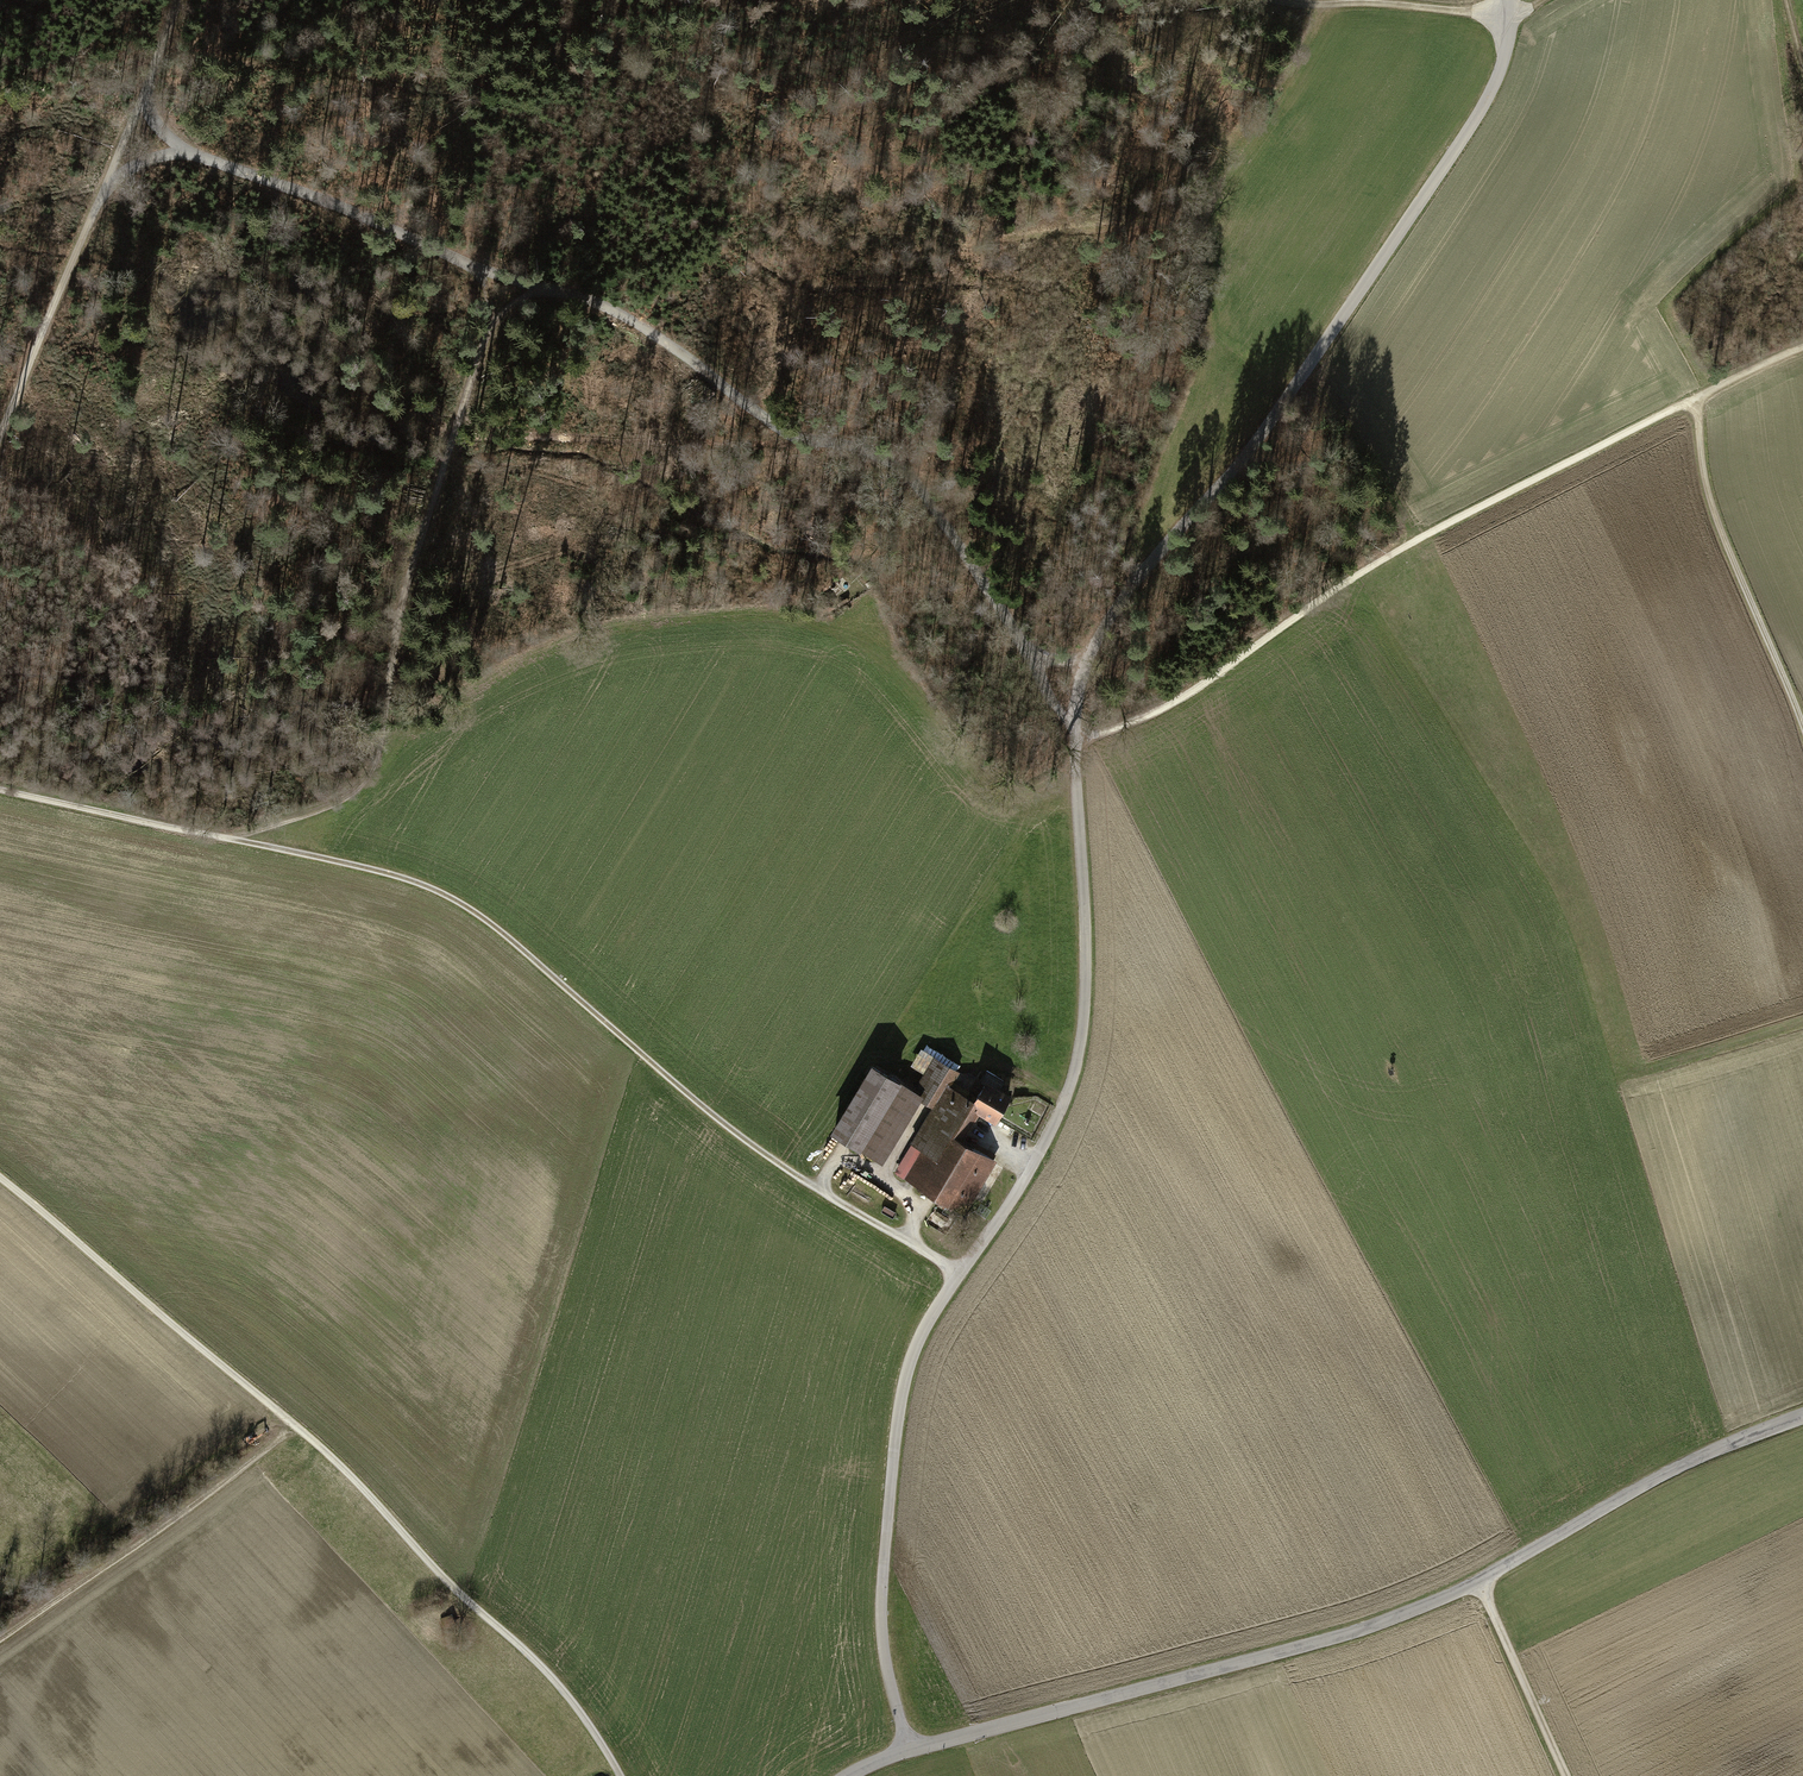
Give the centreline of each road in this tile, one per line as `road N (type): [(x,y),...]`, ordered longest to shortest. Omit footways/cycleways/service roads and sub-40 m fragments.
road 1 (unclassified): [(909,1751),(882,1628),(901,1406),(927,1324),(1035,1163),(1077,1063),(1085,917),(1073,736),(1086,663),(1133,582),(1247,456),(1469,129),(1500,71),(1510,0)]
road 2 (tertiary): [(909,1751),(1353,1633),(1479,1581),(1660,1476),(1802,1415)]
road 3 (track): [(230,839),(395,876),(463,905),(732,1131),(961,1273)]
road 4 (track): [(1024,643),(1073,736),(1099,735),(1183,696),(1423,537),(1697,396)]
road 5 (track): [(488,332),(538,294),(586,299),(652,334),(789,434),(885,458),(927,495),(1024,643)]
road 6 (track): [(230,839),(332,806),(374,767),(404,596),(488,332)]
road 7 (track): [(620,1775),(539,1664),(295,1425)]
road 8 (track): [(145,88),(156,121),(184,146),(476,265),(489,301),(488,332)]
road 9 (track): [(1326,4),(1274,97),(1227,145),(1176,217),(983,241)]
road 10 (track): [(295,1425),(0,1178)]
road 11 (track): [(0,436),(145,88)]
road 12 (track): [(0,1640),(295,1425)]
road 13 (track): [(806,441),(453,434)]
road 14 (track): [(1802,725),(1712,504),(1697,396)]
road 15 (track): [(1543,0),(1511,15),(1281,0)]
road 16 (track): [(0,789),(230,839)]
road 17 (track): [(1479,1581),(1566,1775)]

